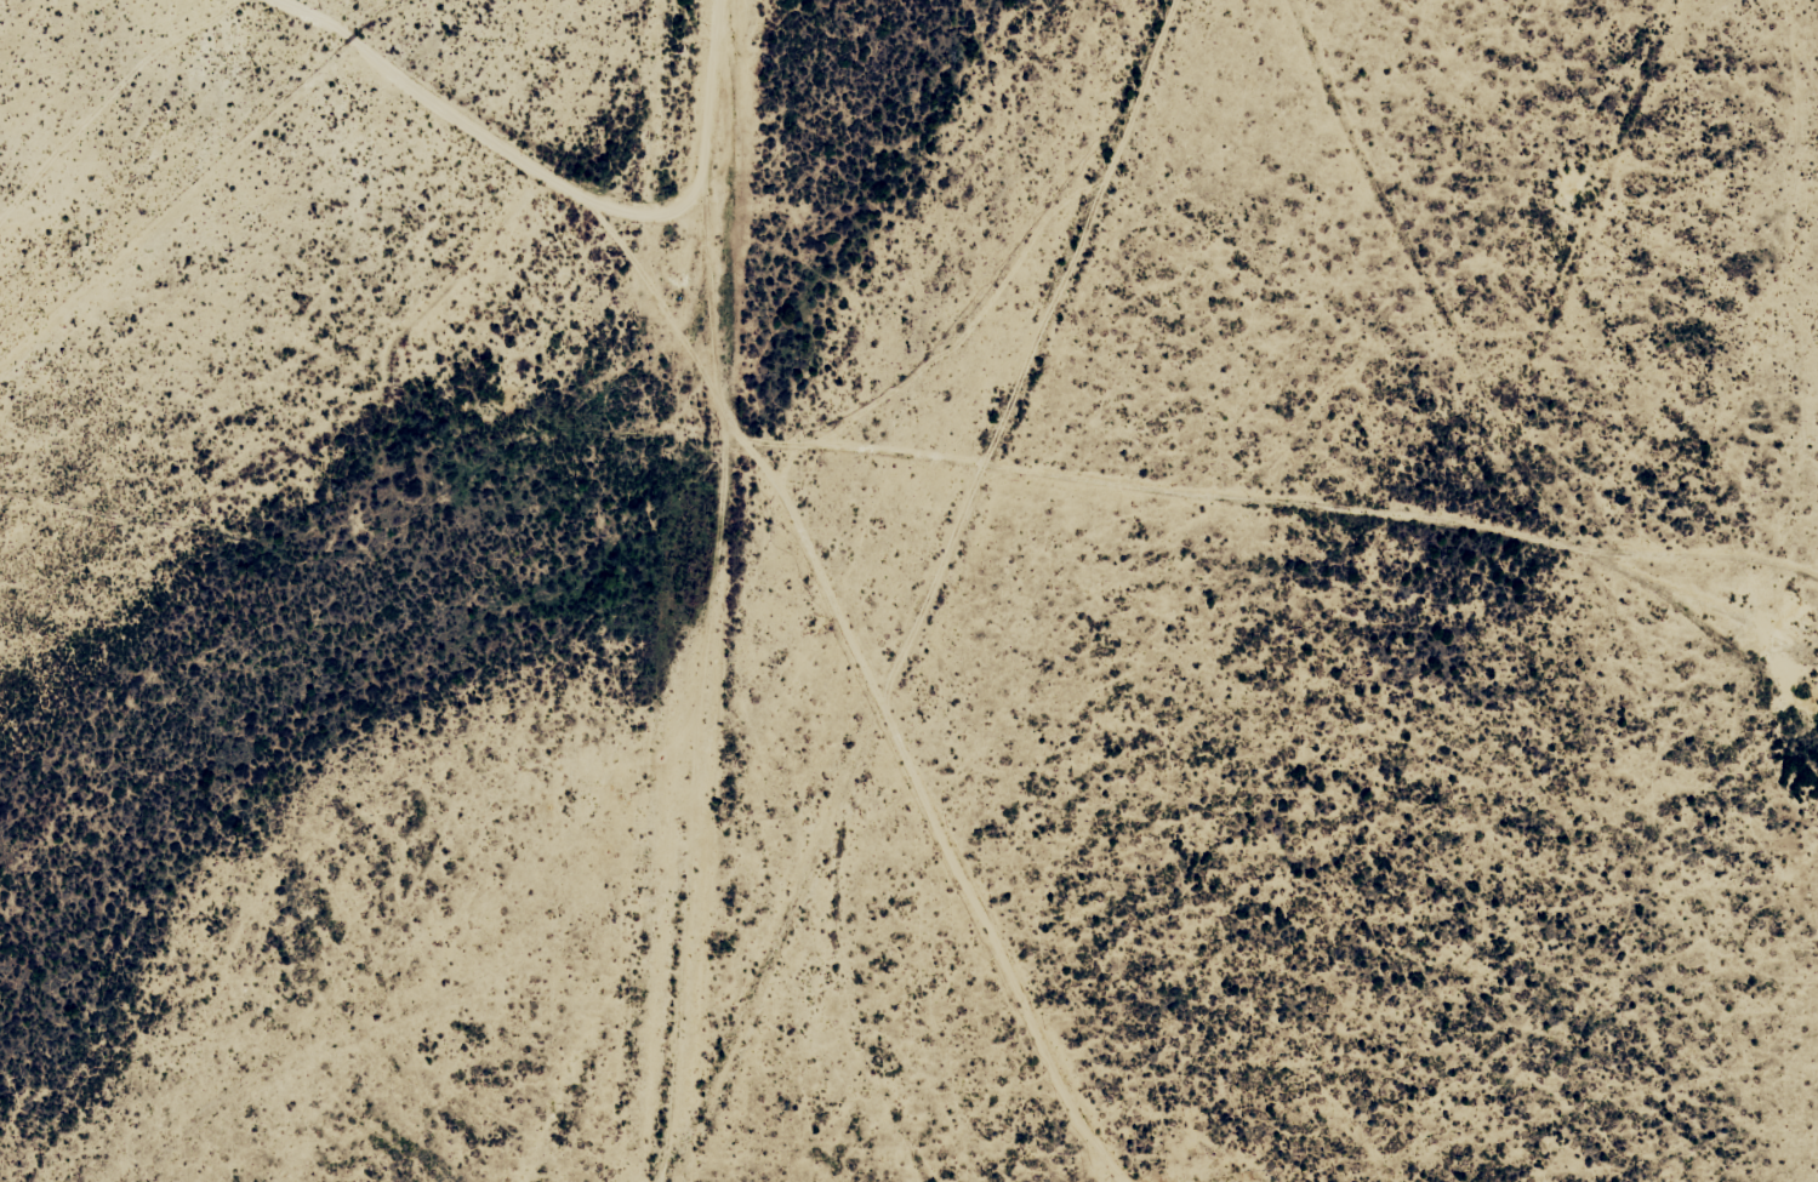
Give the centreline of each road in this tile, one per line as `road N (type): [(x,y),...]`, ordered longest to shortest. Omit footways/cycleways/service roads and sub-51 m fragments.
road 1 (track): [(654,1181),(746,1006),(796,878),(1014,432),(1188,0)]

